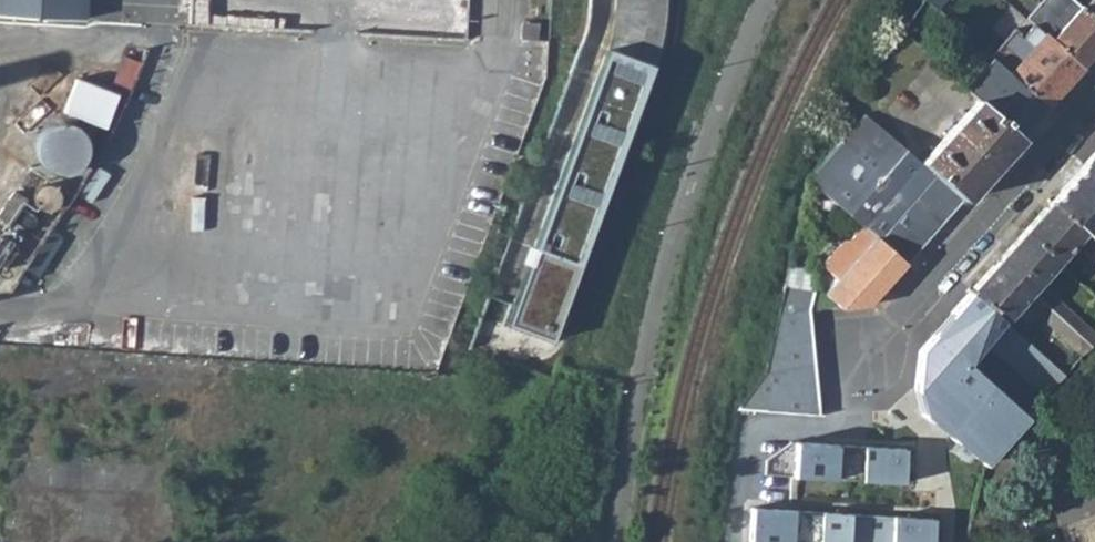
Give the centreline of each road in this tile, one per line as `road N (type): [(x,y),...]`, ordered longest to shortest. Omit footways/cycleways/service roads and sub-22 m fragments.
road 1 (residential): [(842,390),(1094,106)]

